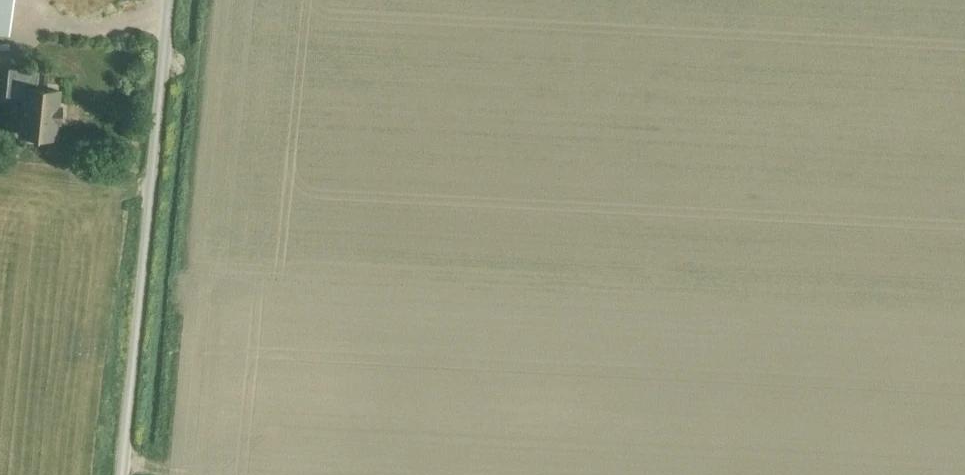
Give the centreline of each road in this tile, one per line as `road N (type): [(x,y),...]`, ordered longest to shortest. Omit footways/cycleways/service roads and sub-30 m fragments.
road 1 (unclassified): [(121,474),(168,0)]

